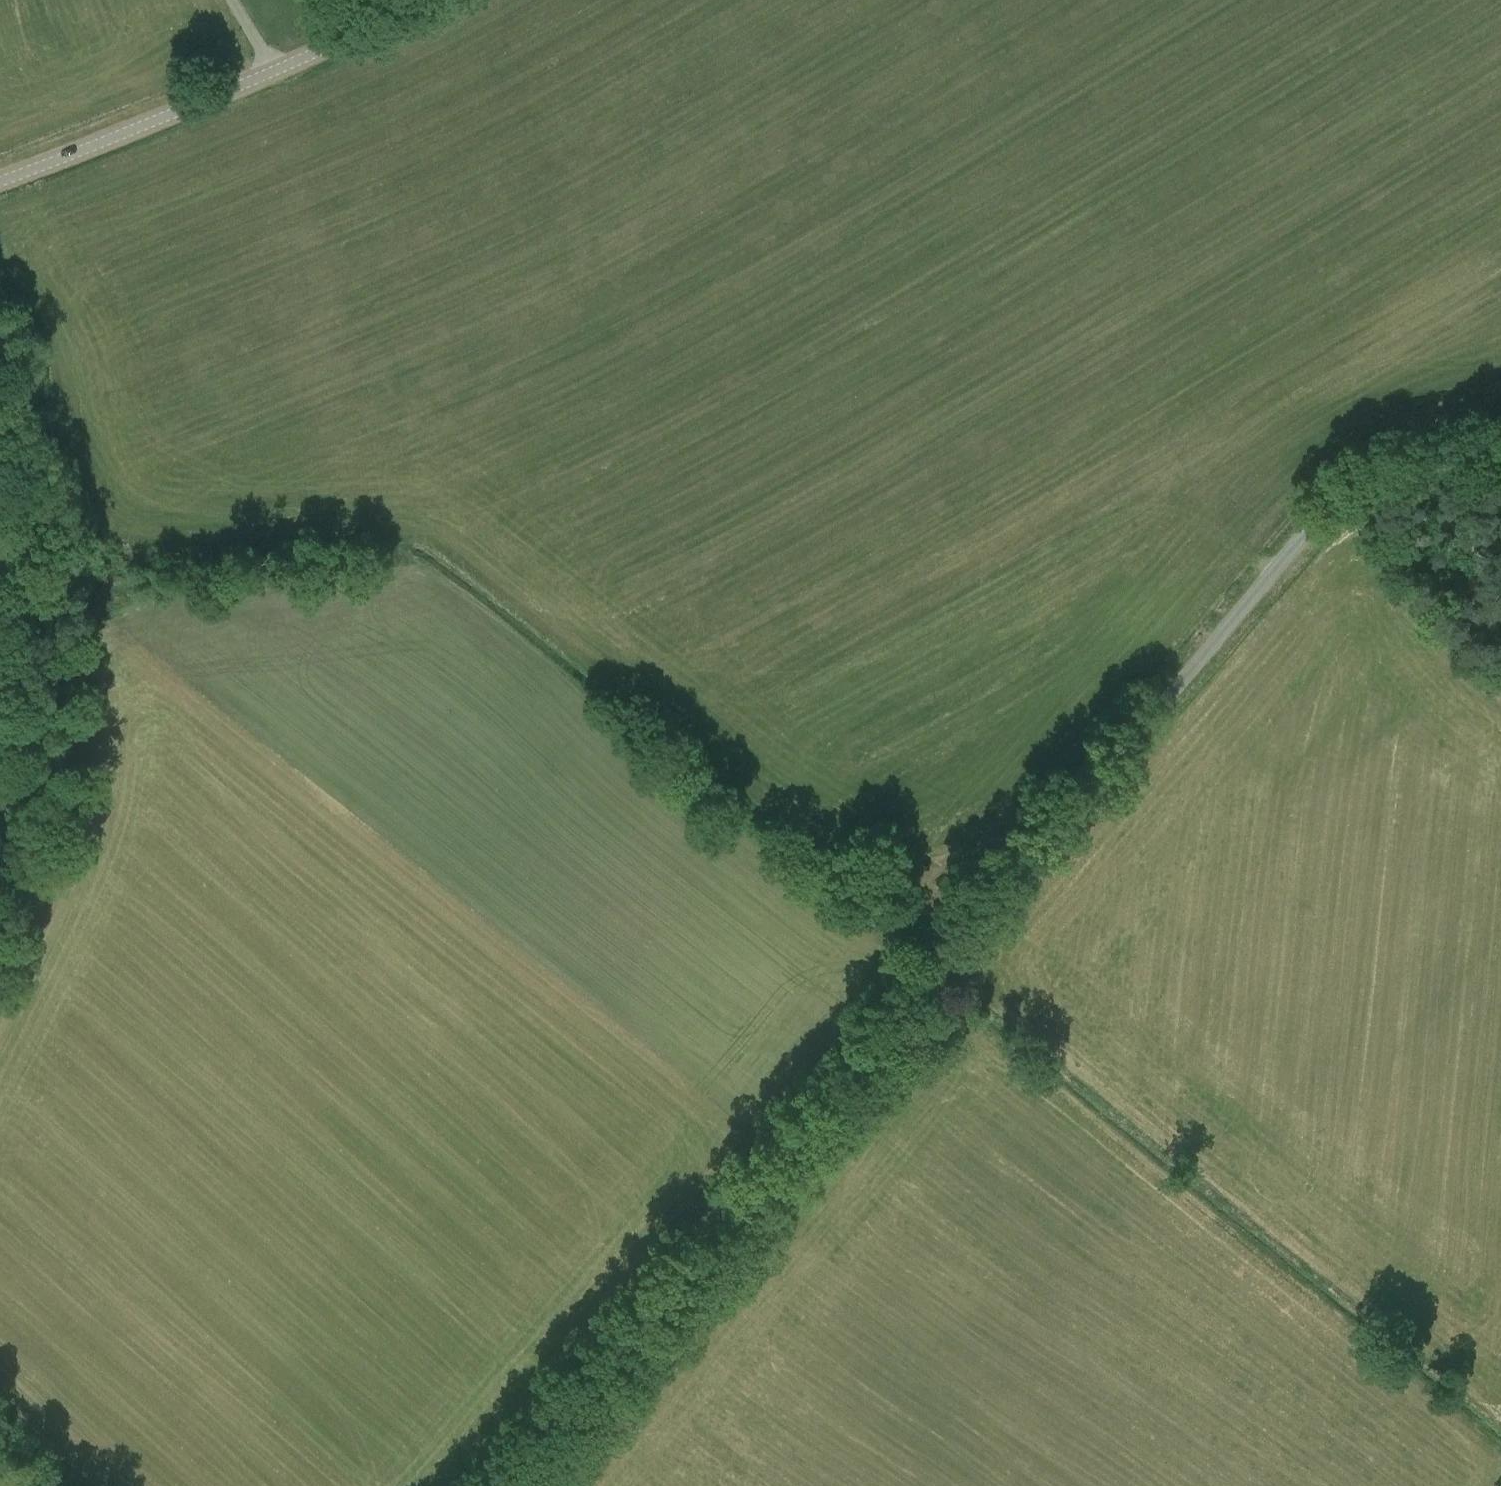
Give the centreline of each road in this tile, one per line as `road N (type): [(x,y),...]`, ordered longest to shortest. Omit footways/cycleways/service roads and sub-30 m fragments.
road 1 (unclassified): [(503,1485),(989,886),(1312,525),(1359,491),(1500,444)]
road 2 (tertiary): [(0,184),(429,0)]

